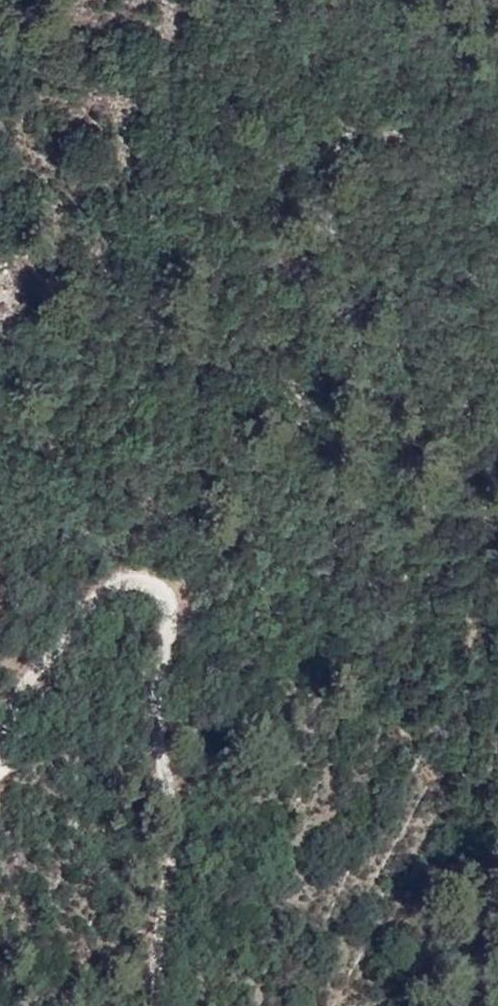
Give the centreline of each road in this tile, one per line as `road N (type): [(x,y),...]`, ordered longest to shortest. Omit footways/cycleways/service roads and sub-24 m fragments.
road 1 (residential): [(157,1005),(177,825),(150,729),(168,603),(155,581),(113,583),(38,667),(10,706),(0,742)]

